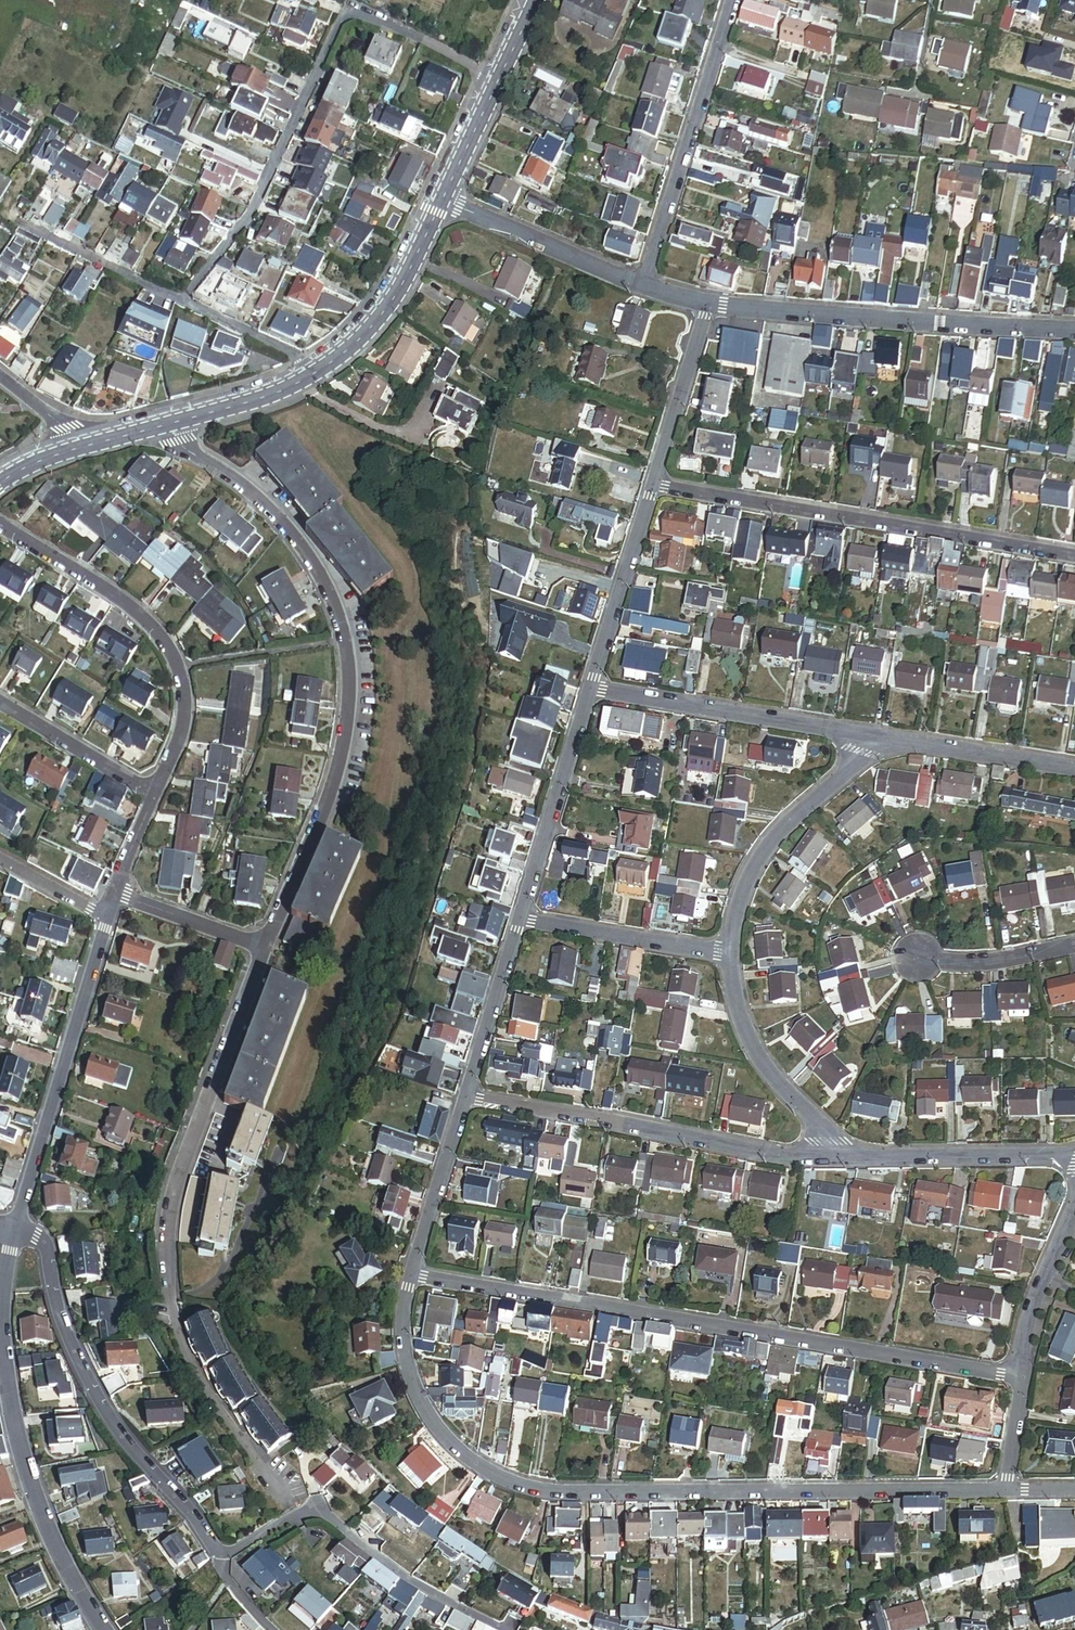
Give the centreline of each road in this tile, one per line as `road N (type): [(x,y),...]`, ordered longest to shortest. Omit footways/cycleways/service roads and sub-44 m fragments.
road 1 (residential): [(1003,1493),(561,1497),(484,1478),(459,1461),(412,1393),(403,1344),(412,1271)]
road 2 (residential): [(412,1271),(1023,1373)]
road 3 (residential): [(264,951),(176,1183),(167,1245),(181,1339),(254,1457),(299,1513)]
road 4 (residential): [(172,424),(181,443),(258,502),(299,549),(322,584),(340,639),(345,713),(337,759),(264,951)]
road 5 (residential): [(1074,555),(653,483)]
road 6 (residential): [(104,1629),(73,1586),(27,1484),(1,1347),(13,1231)]
road 7 (residential): [(13,1231),(45,1247),(66,1331),(95,1396),(194,1520),(215,1566)]
road 8 (residential): [(840,1155),(787,1155),(465,1099)]
road 9 (residential): [(708,303),(1074,327)]
road 10 (residential): [(155,793),(183,707),(176,668),(123,599),(0,524)]
road 11 (residential): [(20,221),(323,368)]
road 12 (residential): [(13,1231),(108,918)]
road 13 (residential): [(890,738),(590,687)]
road 14 (residential): [(643,285),(732,0)]
road 15 (residential): [(729,953),(754,868),(783,826),(890,738)]
road 16 (residential): [(519,920),(590,687)]
road 17 (residential): [(840,1155),(752,1047),(734,1005),(729,953)]
road 18 (residential): [(299,1513),(318,1512),(407,1581),(501,1629)]
road 19 (residential): [(1074,1155),(840,1155)]
road 20 (tertiary): [(536,0),(440,201)]
road 21 (residential): [(440,201),(643,285)]
road 22 (residential): [(590,687),(653,483)]
road 23 (residential): [(729,953),(519,920)]
road 24 (tertiary): [(440,201),(396,295),(323,368)]
road 25 (residential): [(653,483),(708,303)]
road 26 (residential): [(465,1099),(519,920)]
road 27 (residential): [(1074,769),(890,738)]
road 28 (residential): [(155,793),(0,701)]
road 29 (residential): [(412,1271),(465,1099)]
road 30 (residential): [(1023,1373),(1035,1312),(1074,1212)]
road 31 (tertiary): [(323,368),(278,392),(172,424)]
road 32 (residential): [(1074,943),(966,963),(915,958)]
road 33 (residential): [(117,895),(264,951)]
road 34 (residential): [(0,860),(108,918)]
road 35 (residential): [(1003,1493),(1023,1373)]

